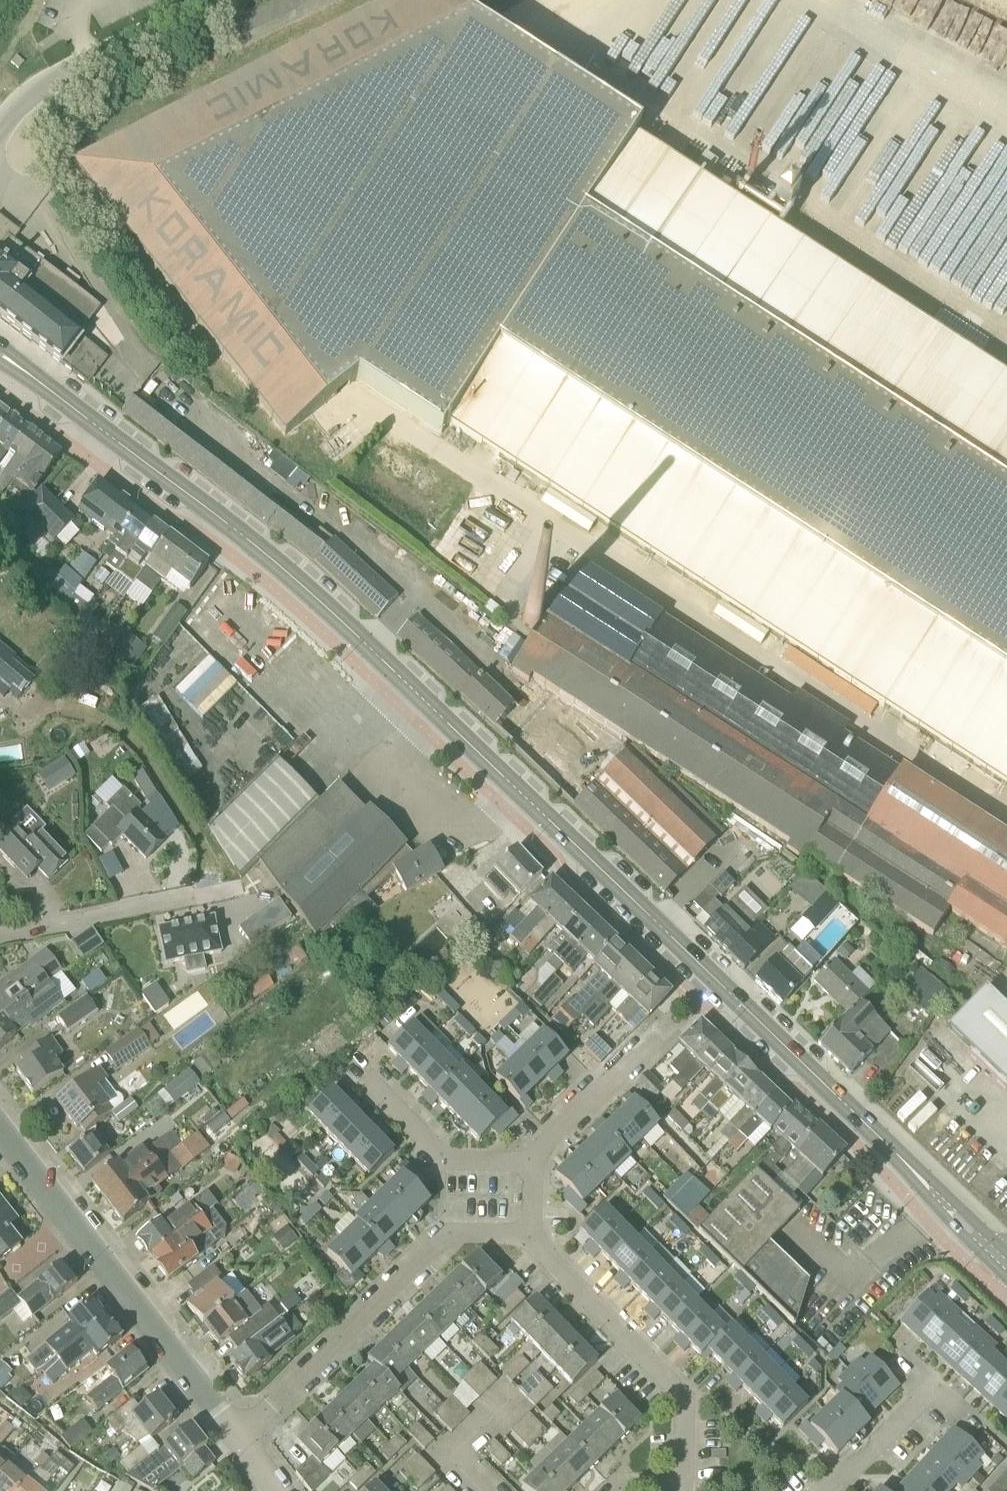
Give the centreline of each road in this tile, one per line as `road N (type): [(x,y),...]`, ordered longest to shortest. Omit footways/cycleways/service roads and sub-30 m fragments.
road 1 (secondary): [(1005,1264),(369,650),(240,537),(94,427)]
road 2 (residential): [(238,1433),(0,1132)]
road 3 (residential): [(238,1433),(442,1239),(498,1221),(537,1229)]
road 4 (residential): [(688,1490),(686,1397),(540,1243),(537,1229)]
road 5 (unclassified): [(0,133),(15,107),(54,80),(218,0)]
road 6 (residential): [(533,1163),(682,1003)]
road 7 (residential): [(533,1163),(477,1159),(449,1146),(362,1062)]
road 8 (residential): [(0,938),(190,900)]
road 9 (residential): [(817,1490),(923,1372)]
road 10 (secondary): [(94,427),(0,348)]

